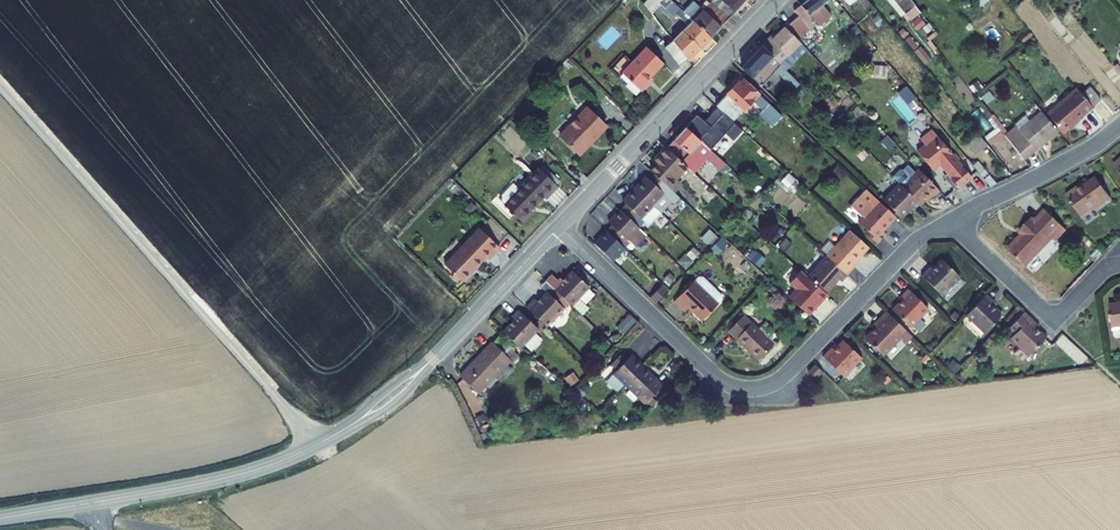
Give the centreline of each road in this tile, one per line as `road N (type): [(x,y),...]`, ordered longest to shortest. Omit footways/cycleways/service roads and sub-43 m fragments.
road 1 (residential): [(559,226),(718,378),(741,388),(787,372),(911,245),(950,220)]
road 2 (residential): [(319,443),(0,88)]
road 3 (tertiary): [(319,443),(235,476),(0,518)]
road 4 (tertiary): [(777,0),(559,226)]
road 5 (residential): [(950,220),(1054,320),(1098,275),(1119,264)]
road 6 (residential): [(950,220),(1119,126)]
road 7 (tertiary): [(559,226),(427,364)]

